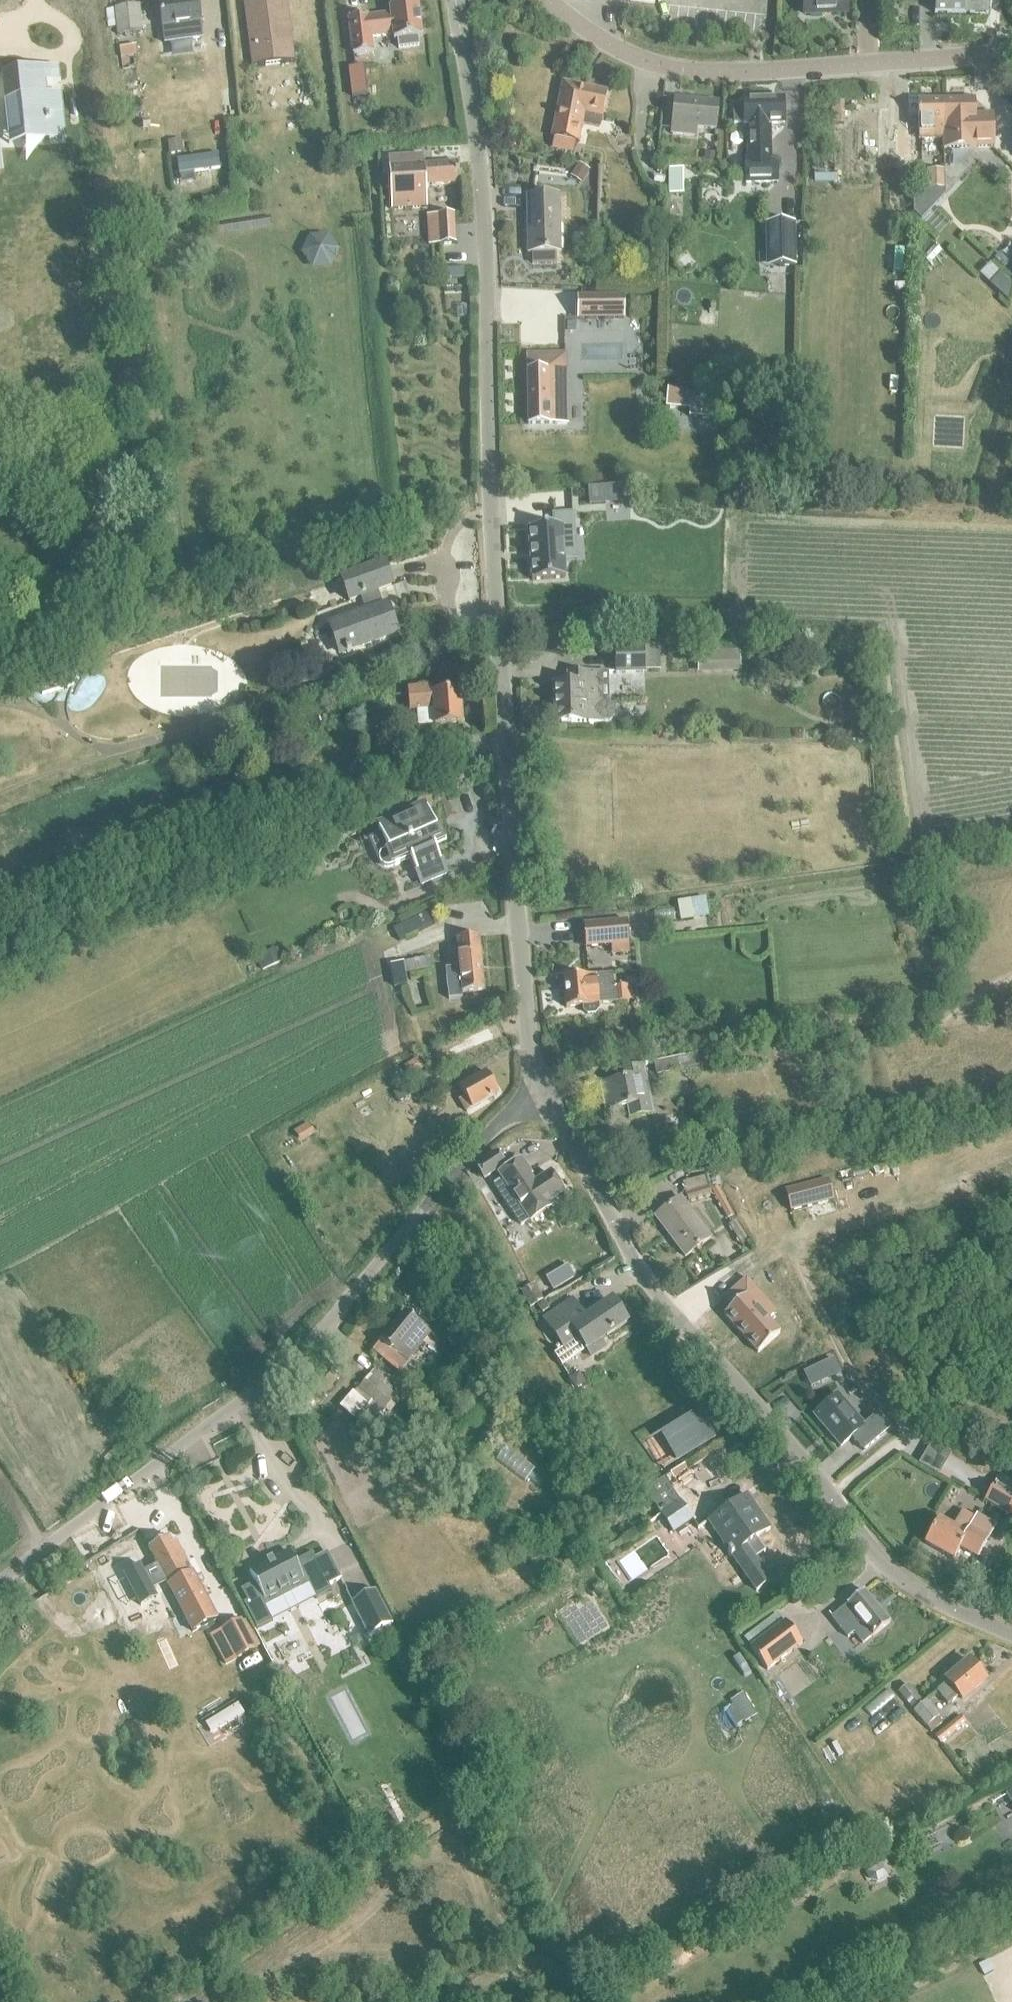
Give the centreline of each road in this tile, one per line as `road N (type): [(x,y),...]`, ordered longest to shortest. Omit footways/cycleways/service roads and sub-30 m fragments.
road 1 (residential): [(543,1090),(522,989),(493,572),(484,220),(455,0)]
road 2 (residential): [(1011,1633),(916,1589),(878,1558),(650,1287),(543,1090)]
road 3 (unclassified): [(0,1582),(268,1382),(371,1271)]
road 4 (residential): [(545,0),(626,54),(683,71),(1011,54)]
road 5 (residential): [(371,1271),(483,1138),(543,1090)]

